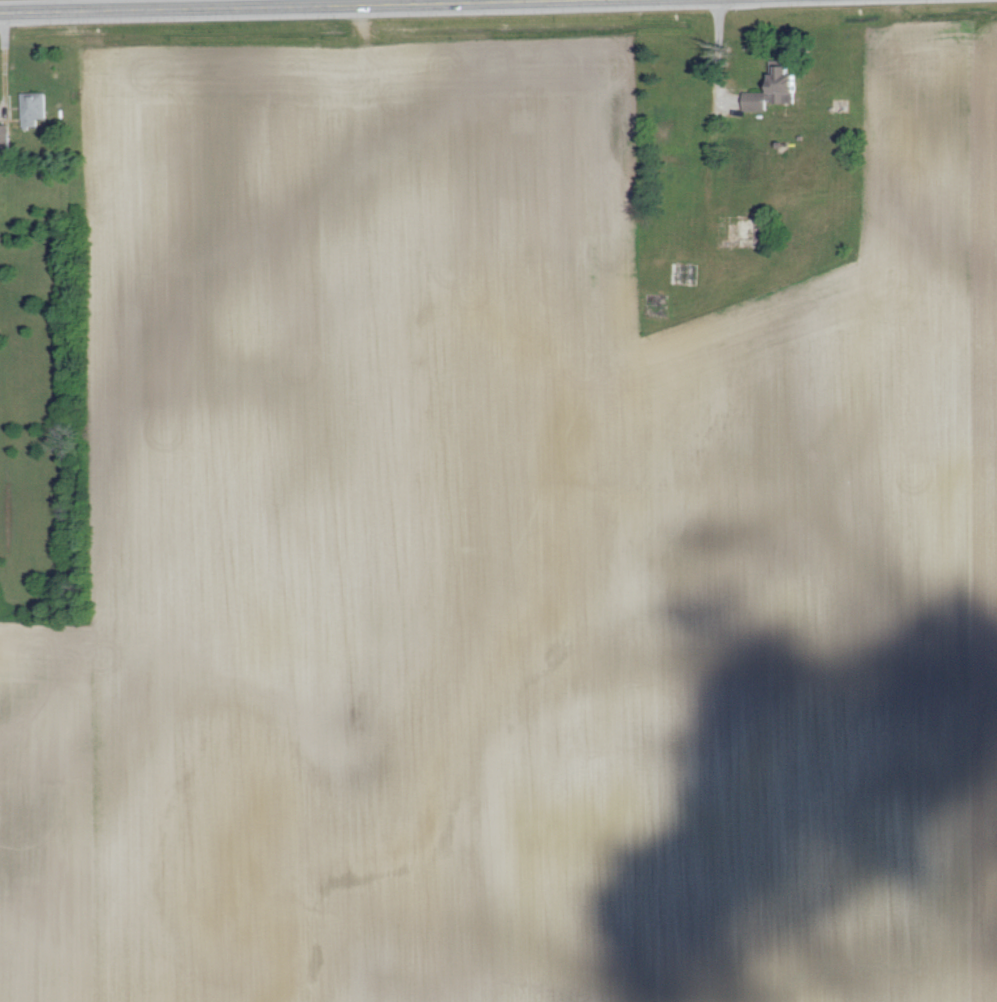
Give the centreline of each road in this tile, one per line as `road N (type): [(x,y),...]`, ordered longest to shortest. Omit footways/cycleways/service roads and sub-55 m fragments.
road 1 (secondary): [(0,4),(205,0)]

